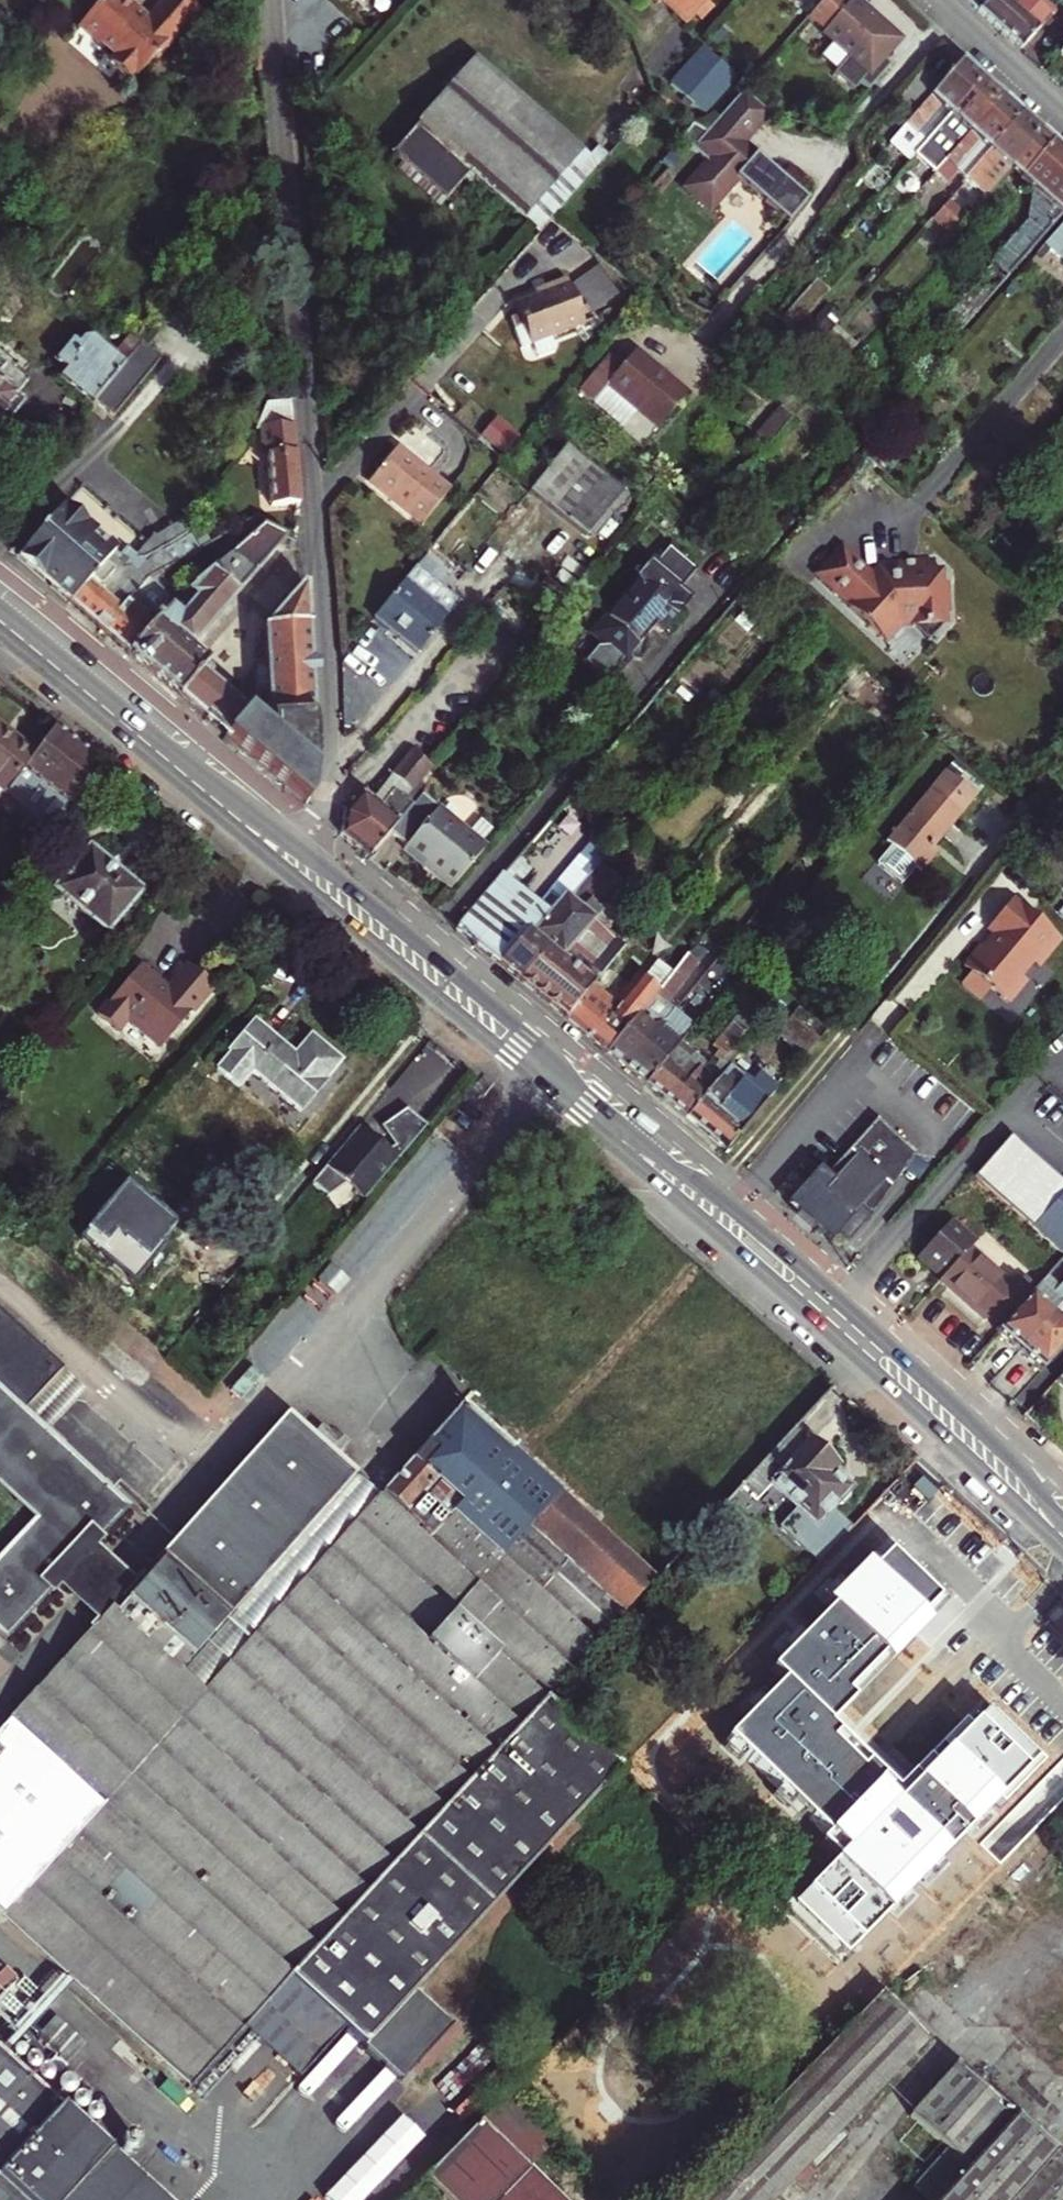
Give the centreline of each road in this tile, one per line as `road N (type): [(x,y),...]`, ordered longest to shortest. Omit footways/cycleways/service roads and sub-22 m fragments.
road 1 (primary): [(291,876),(813,1315),(1062,1551)]
road 2 (primary): [(1062,1509),(815,1278),(310,853)]
road 3 (residential): [(271,0),(330,774),(329,815),(310,853)]
road 4 (primary): [(310,853),(0,595)]
road 5 (primary): [(0,633),(291,876)]
road 6 (residential): [(933,0),(1062,122)]

